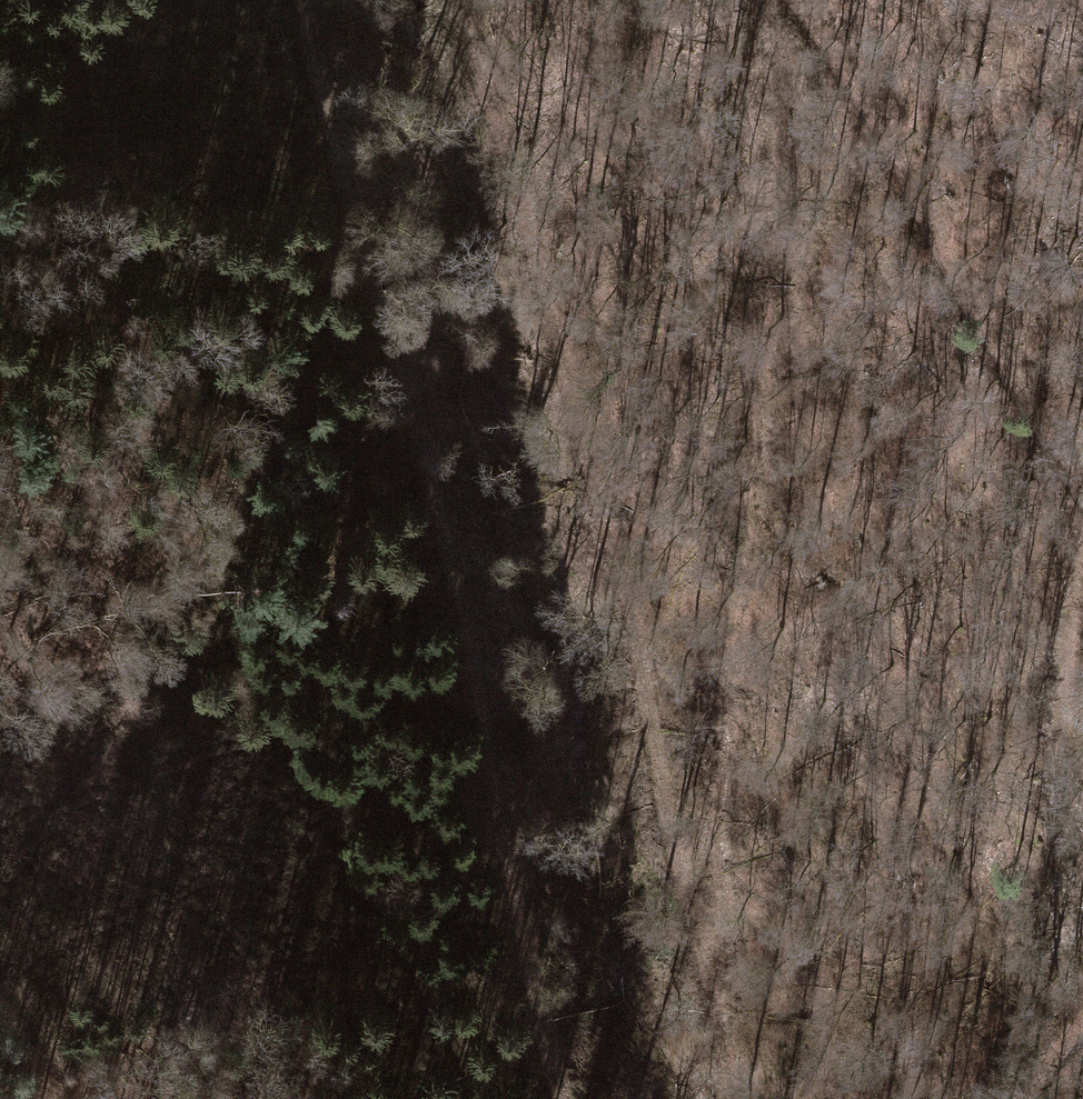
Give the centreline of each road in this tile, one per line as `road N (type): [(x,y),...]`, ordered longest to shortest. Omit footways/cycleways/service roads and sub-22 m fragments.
road 1 (track): [(566,1098),(460,591),(298,0)]
road 2 (track): [(0,146),(229,630),(486,1098)]
road 3 (track): [(708,967),(523,205),(457,0)]
road 4 (track): [(756,0),(755,471),(708,967)]
road 5 (track): [(1082,542),(1057,723),(1072,836),(1082,861)]
road 6 (track): [(88,1098),(0,921)]
road 7 (track): [(733,1098),(708,967)]

